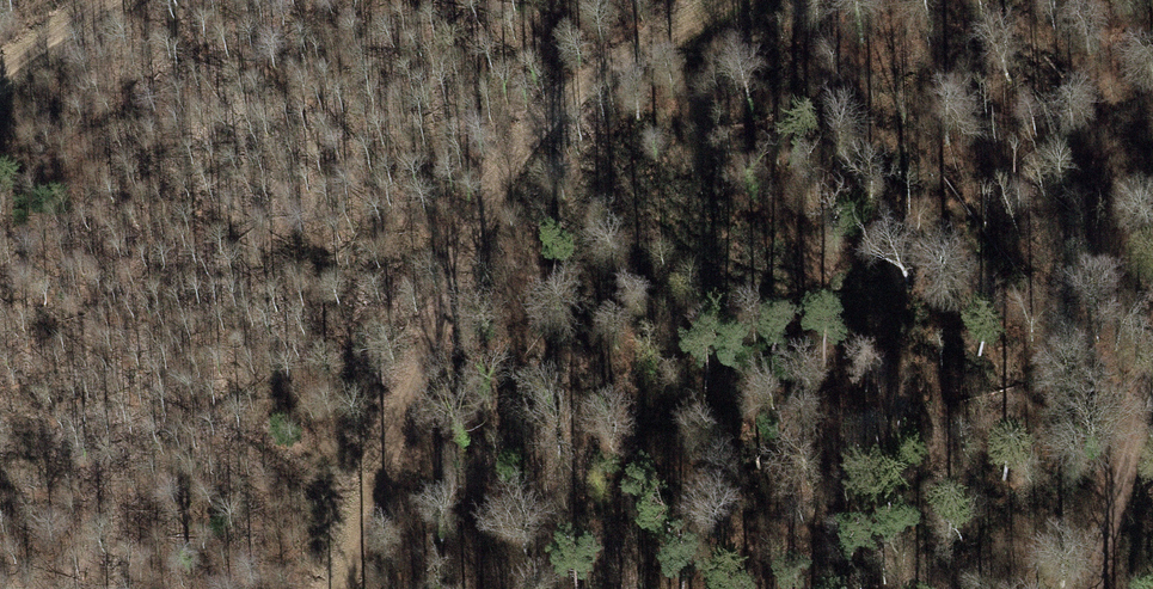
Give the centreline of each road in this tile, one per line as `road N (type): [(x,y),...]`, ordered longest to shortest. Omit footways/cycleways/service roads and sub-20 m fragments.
road 1 (track): [(340,588),(400,411),(502,176),(593,81),(727,0)]
road 2 (track): [(1152,324),(1089,588)]

